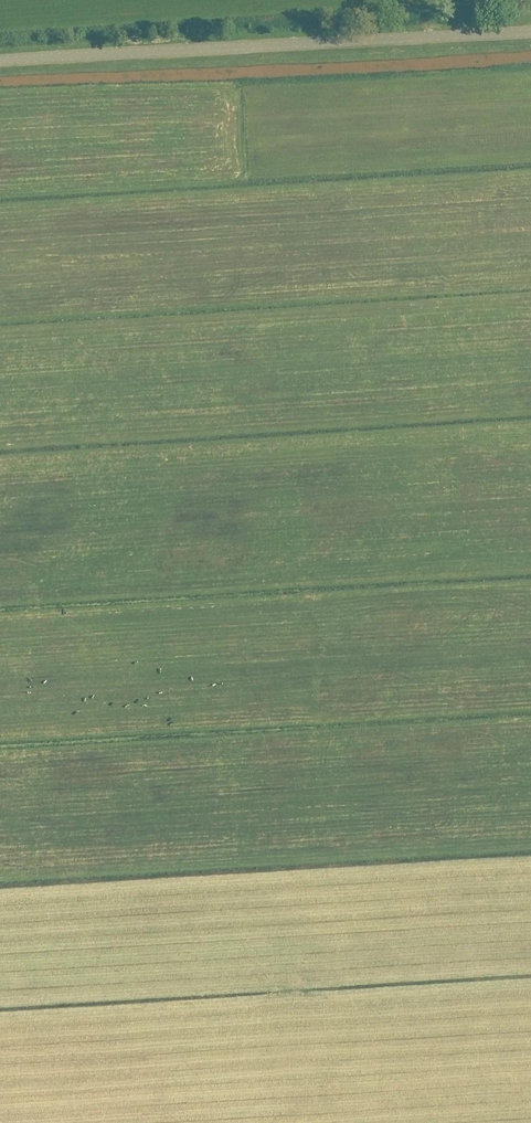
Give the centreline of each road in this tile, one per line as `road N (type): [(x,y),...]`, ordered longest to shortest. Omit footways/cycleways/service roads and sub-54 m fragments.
road 1 (unclassified): [(0,63),(530,30)]

